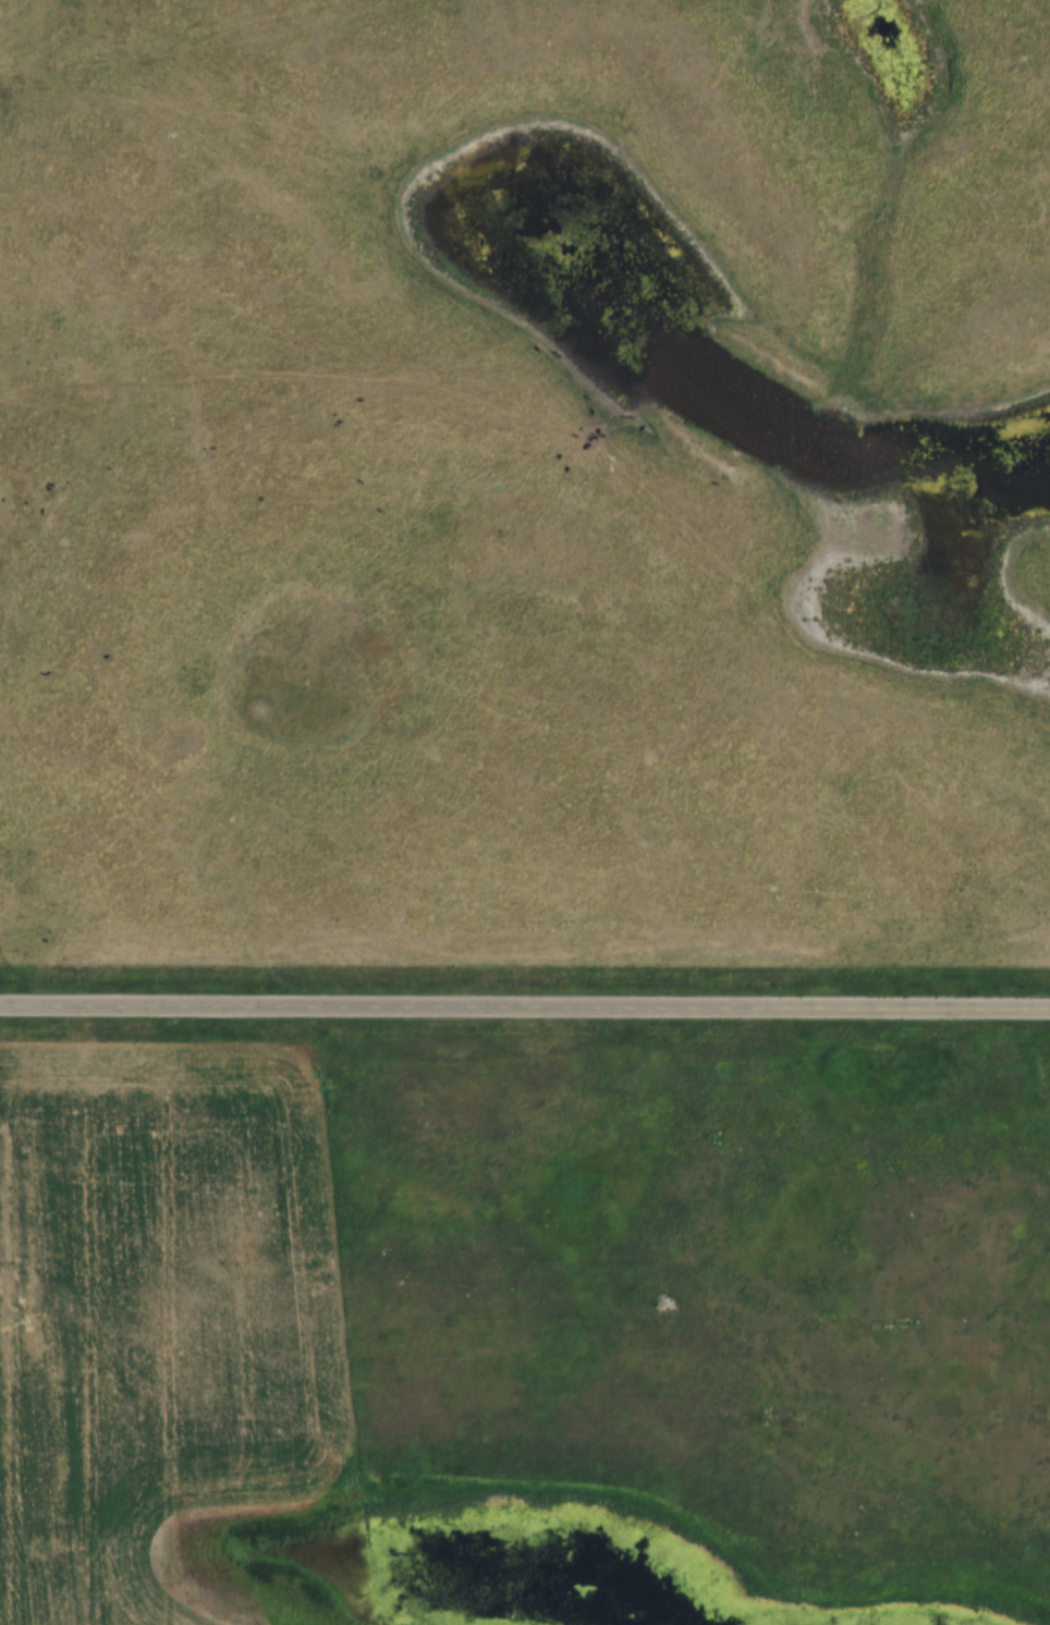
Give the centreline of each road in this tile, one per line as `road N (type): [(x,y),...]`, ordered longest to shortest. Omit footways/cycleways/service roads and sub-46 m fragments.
road 1 (tertiary): [(1049,1006),(0,1003)]

